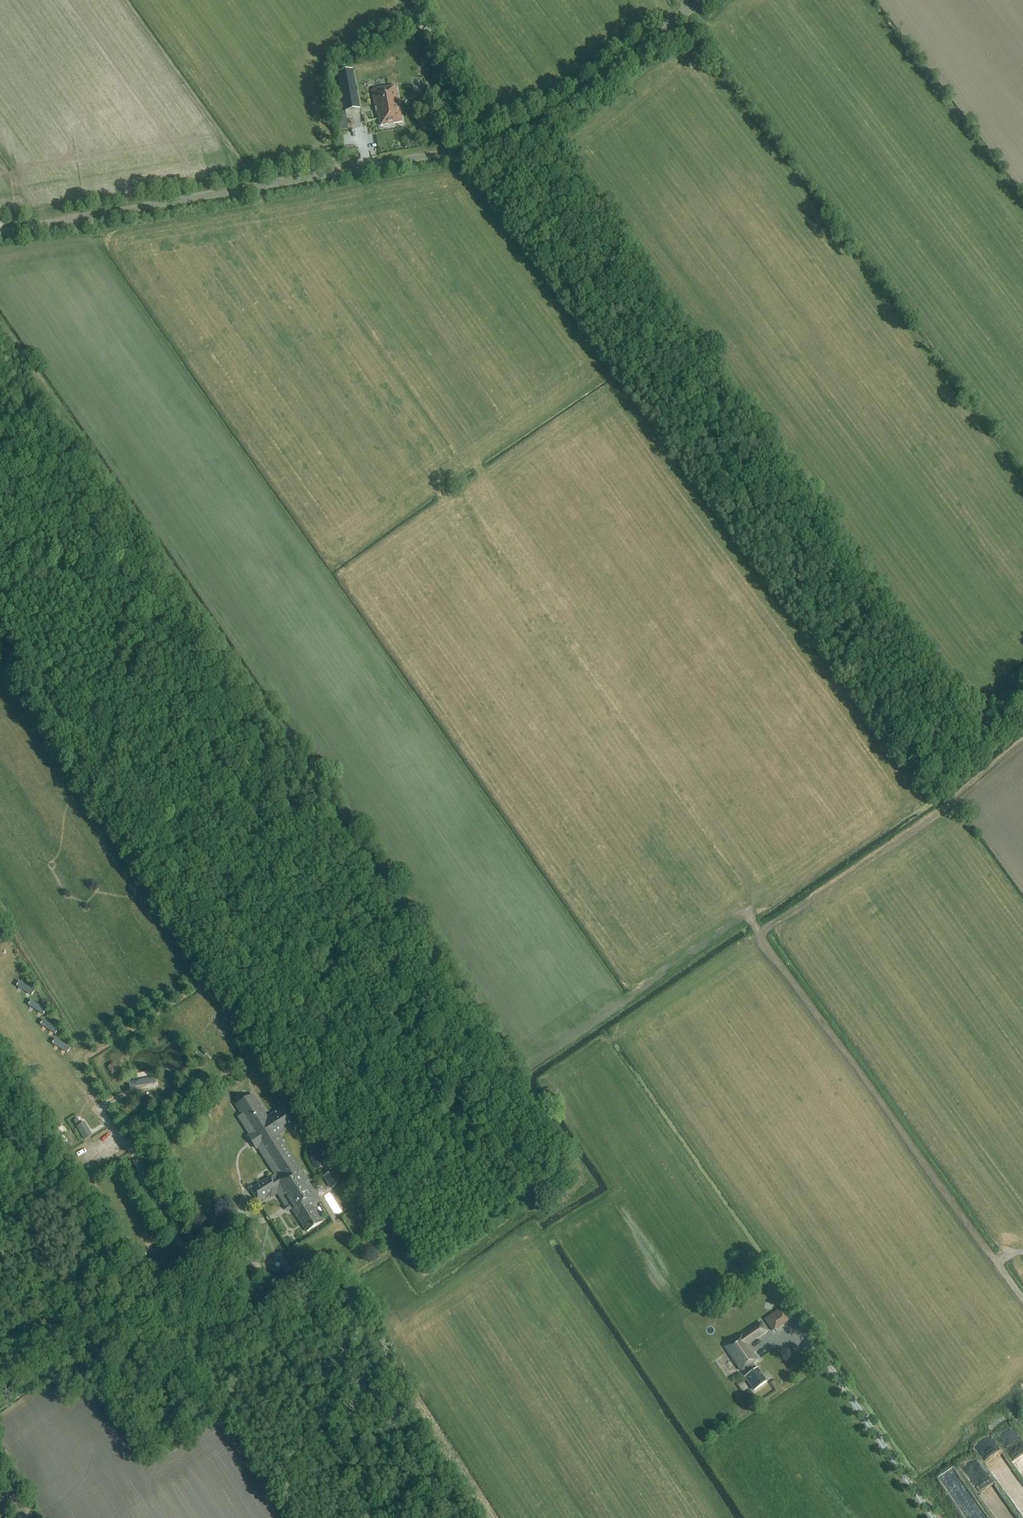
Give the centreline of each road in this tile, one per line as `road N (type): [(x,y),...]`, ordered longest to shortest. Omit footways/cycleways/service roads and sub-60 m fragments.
road 1 (unclassified): [(0,234),(502,144),(543,127),(700,0)]
road 2 (track): [(934,1517),(820,1355)]
road 3 (track): [(0,1381),(109,1303)]

